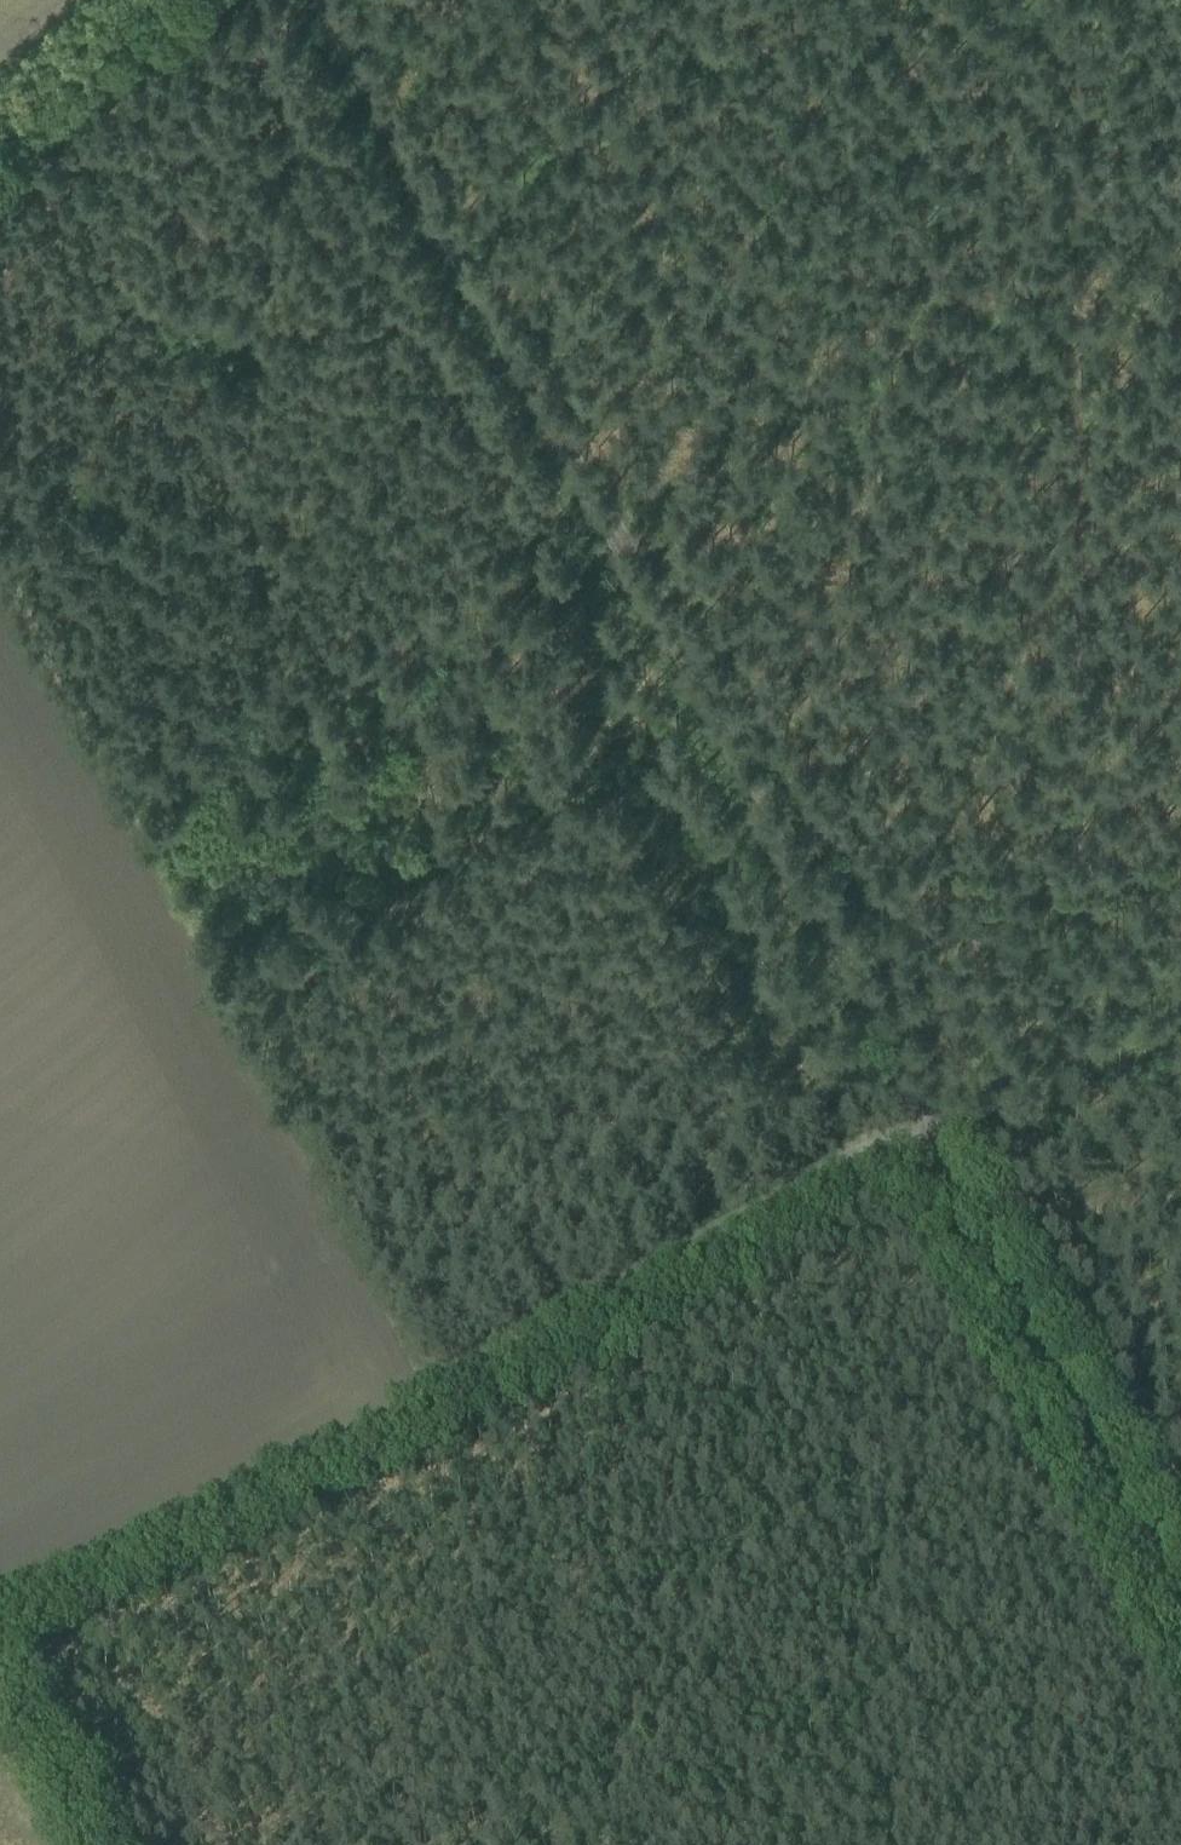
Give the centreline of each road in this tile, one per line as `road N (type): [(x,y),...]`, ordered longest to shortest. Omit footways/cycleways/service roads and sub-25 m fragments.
road 1 (track): [(1180,1587),(325,0)]

